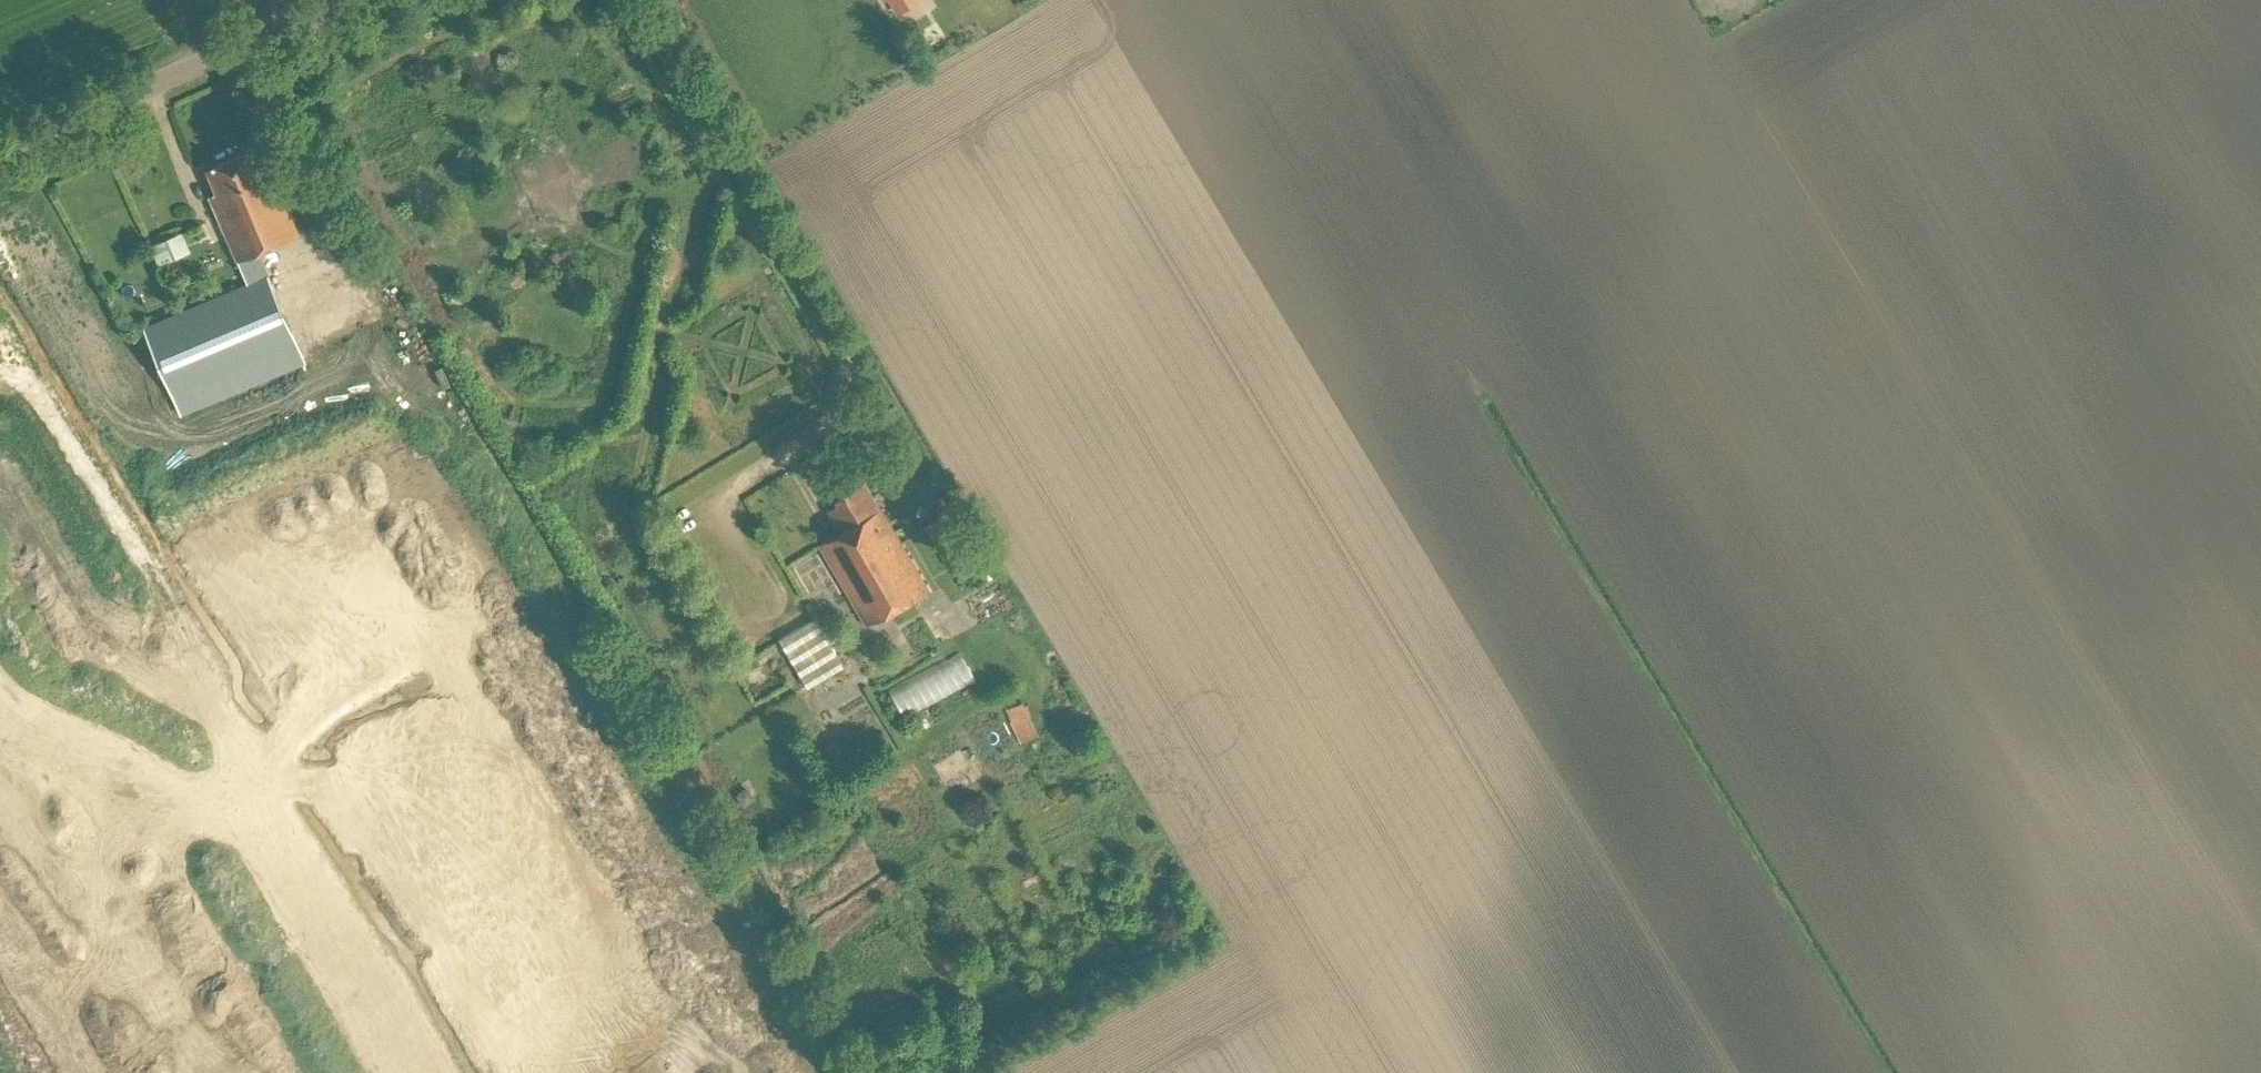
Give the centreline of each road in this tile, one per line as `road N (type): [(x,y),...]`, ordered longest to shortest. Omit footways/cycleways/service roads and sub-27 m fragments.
road 1 (unclassified): [(0,152),(356,0)]

